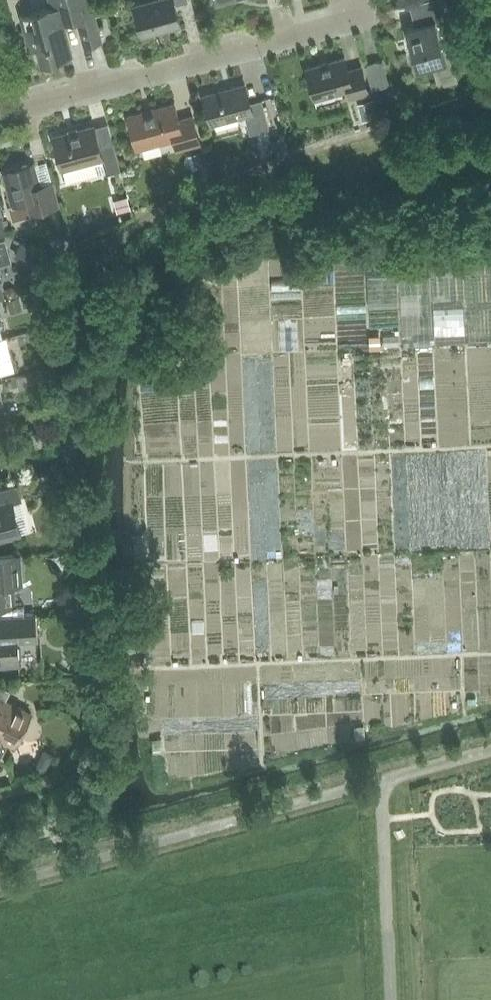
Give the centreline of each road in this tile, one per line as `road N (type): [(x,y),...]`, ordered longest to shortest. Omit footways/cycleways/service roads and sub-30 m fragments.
road 1 (unclassified): [(0,886),(382,781)]
road 2 (residential): [(0,112),(373,11)]
road 3 (unclassified): [(391,999),(382,781)]

